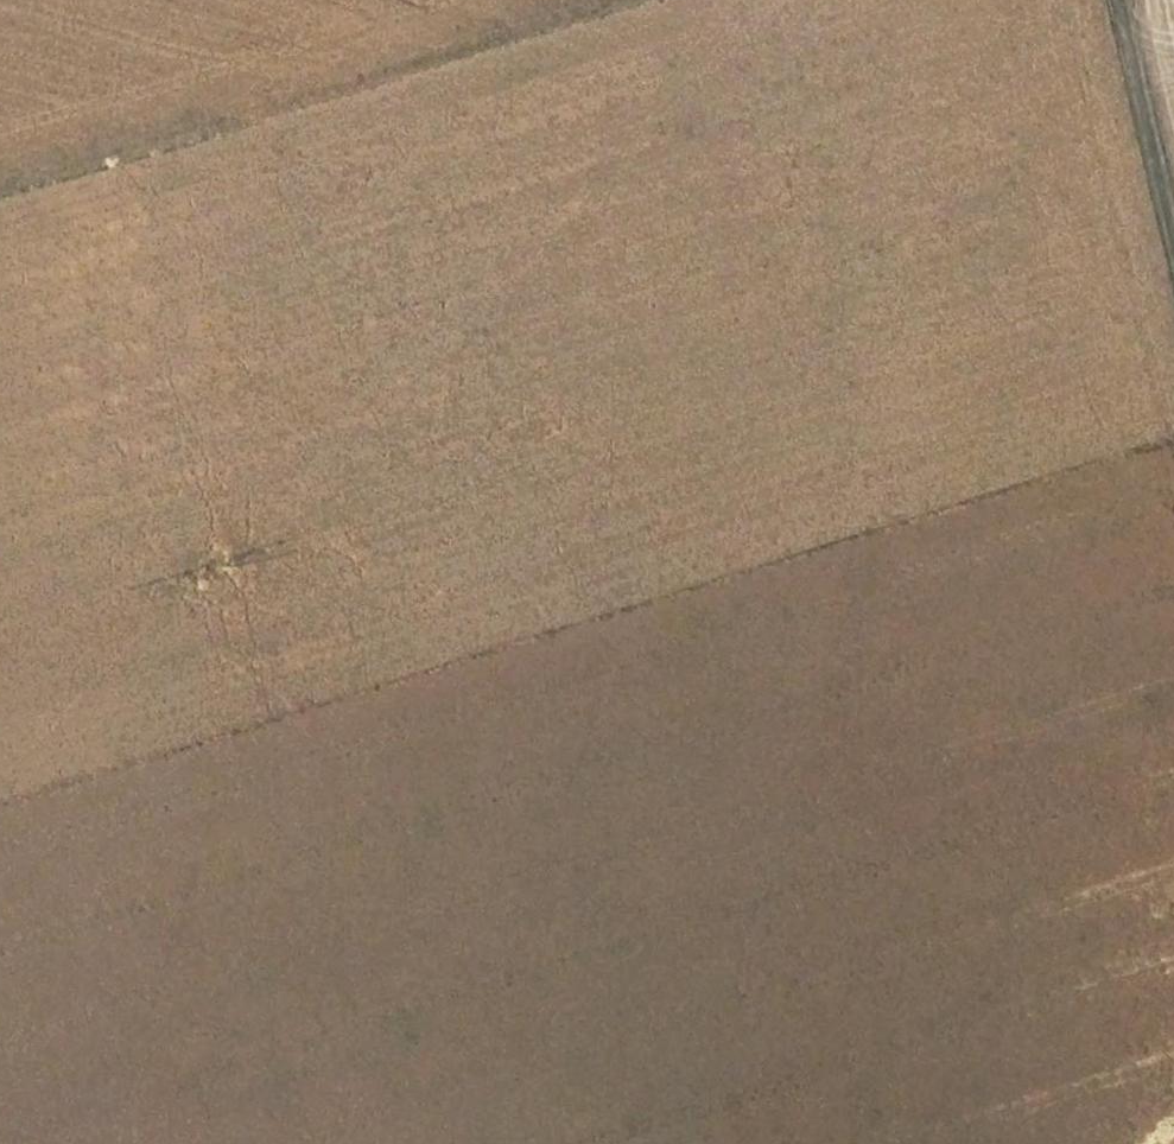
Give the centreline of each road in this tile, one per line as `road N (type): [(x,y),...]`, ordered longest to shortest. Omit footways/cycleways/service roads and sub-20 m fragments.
road 1 (track): [(1173,230),(1119,0)]

